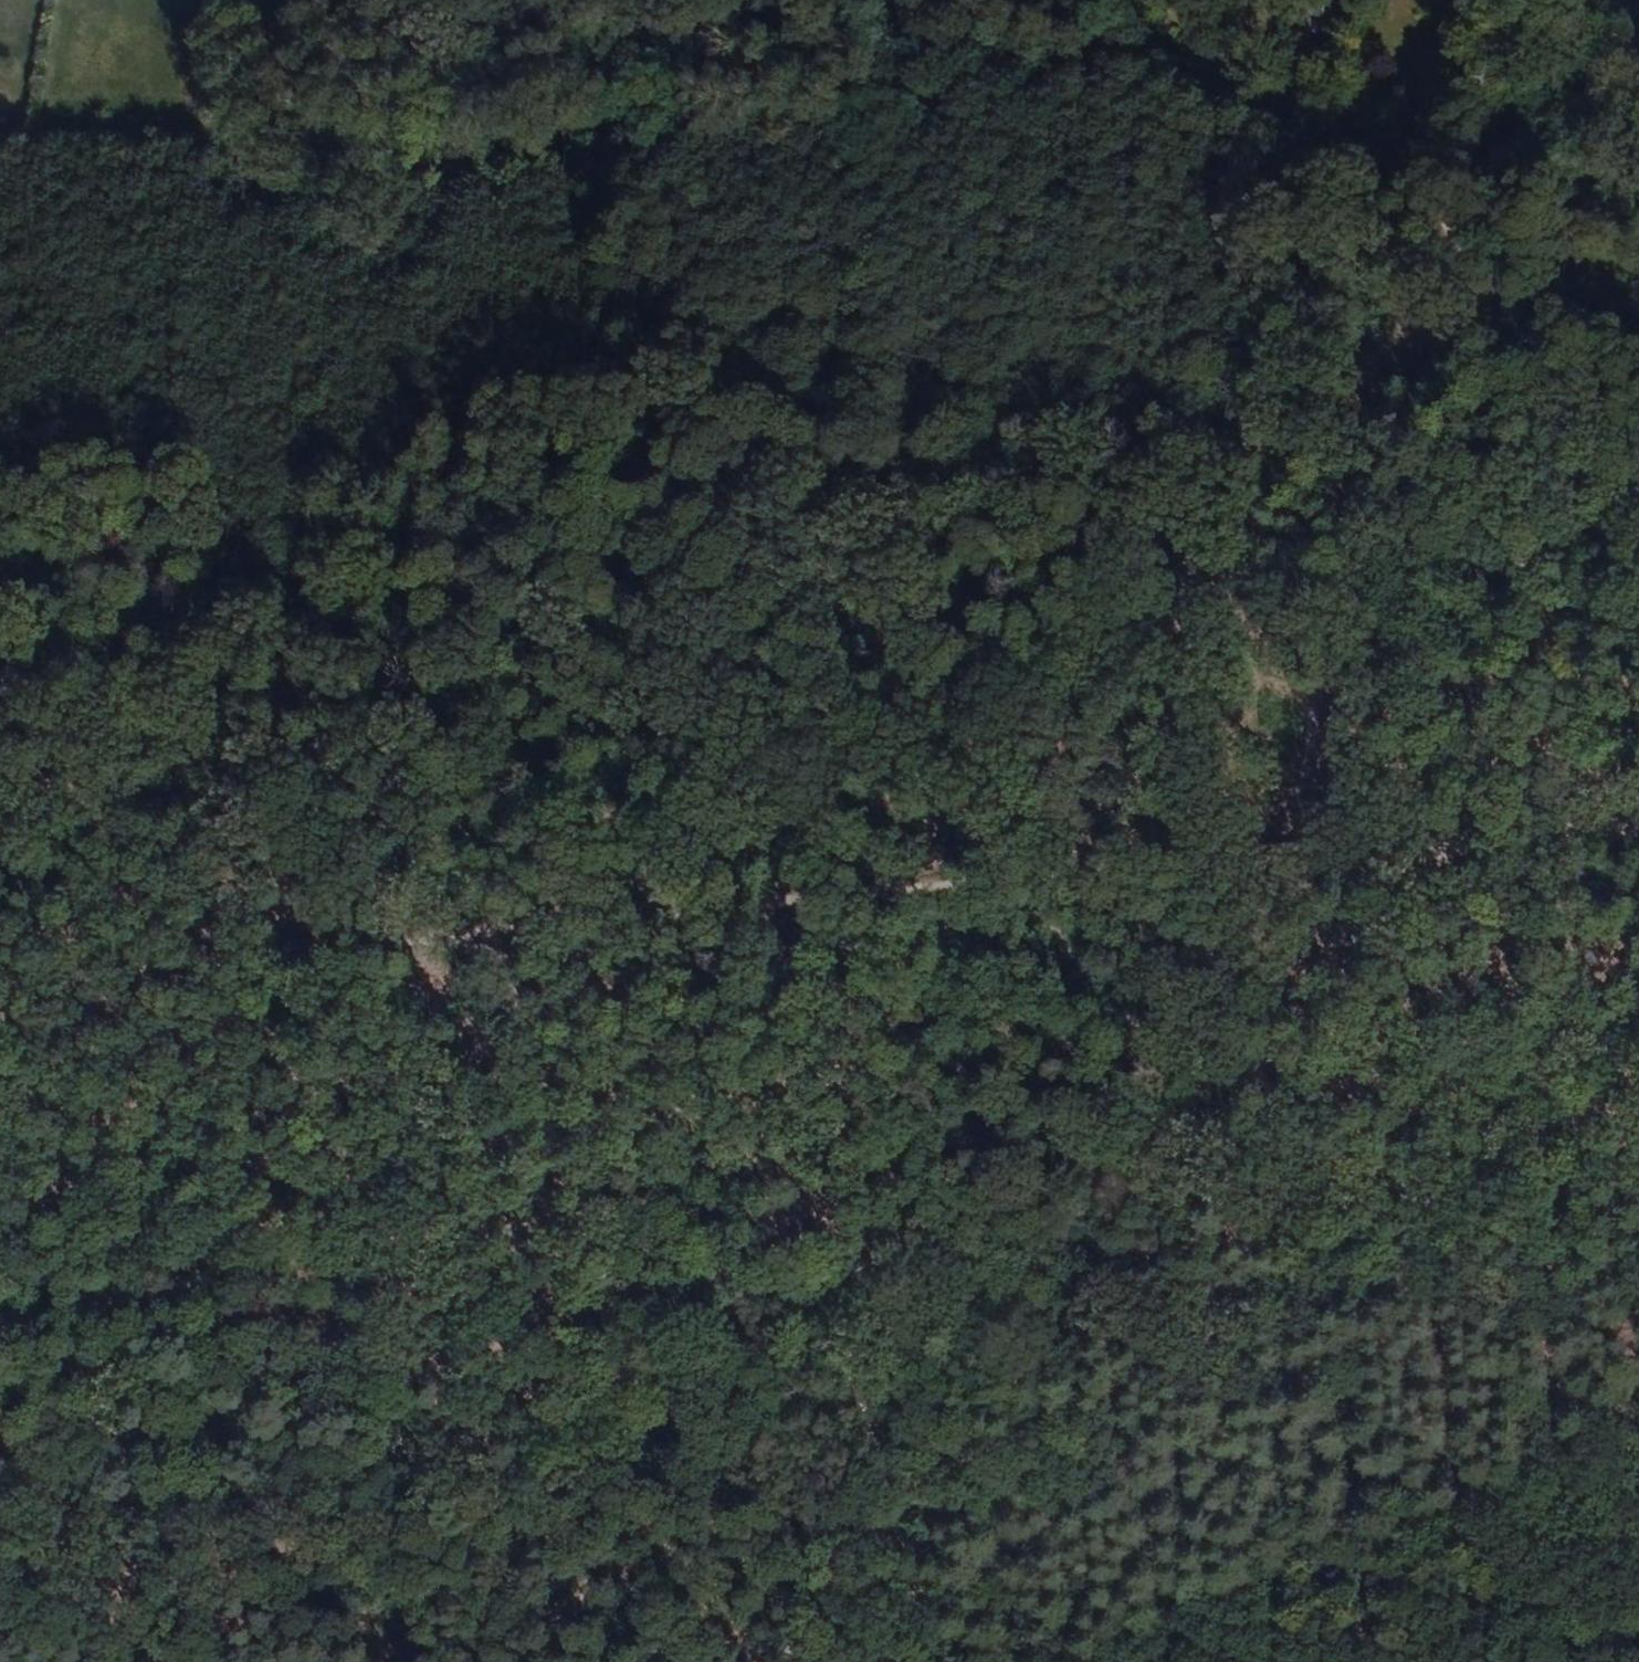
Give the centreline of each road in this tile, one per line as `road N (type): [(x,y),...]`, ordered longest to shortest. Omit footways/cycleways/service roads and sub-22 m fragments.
road 1 (track): [(1638,1205),(1516,1204),(1336,1221),(1163,1202),(984,1230),(890,1267),(435,1499),(279,1556),(186,1566),(0,1541)]
road 2 (track): [(0,967),(387,943),(579,918),(1120,898),(1474,861),(1638,832)]

